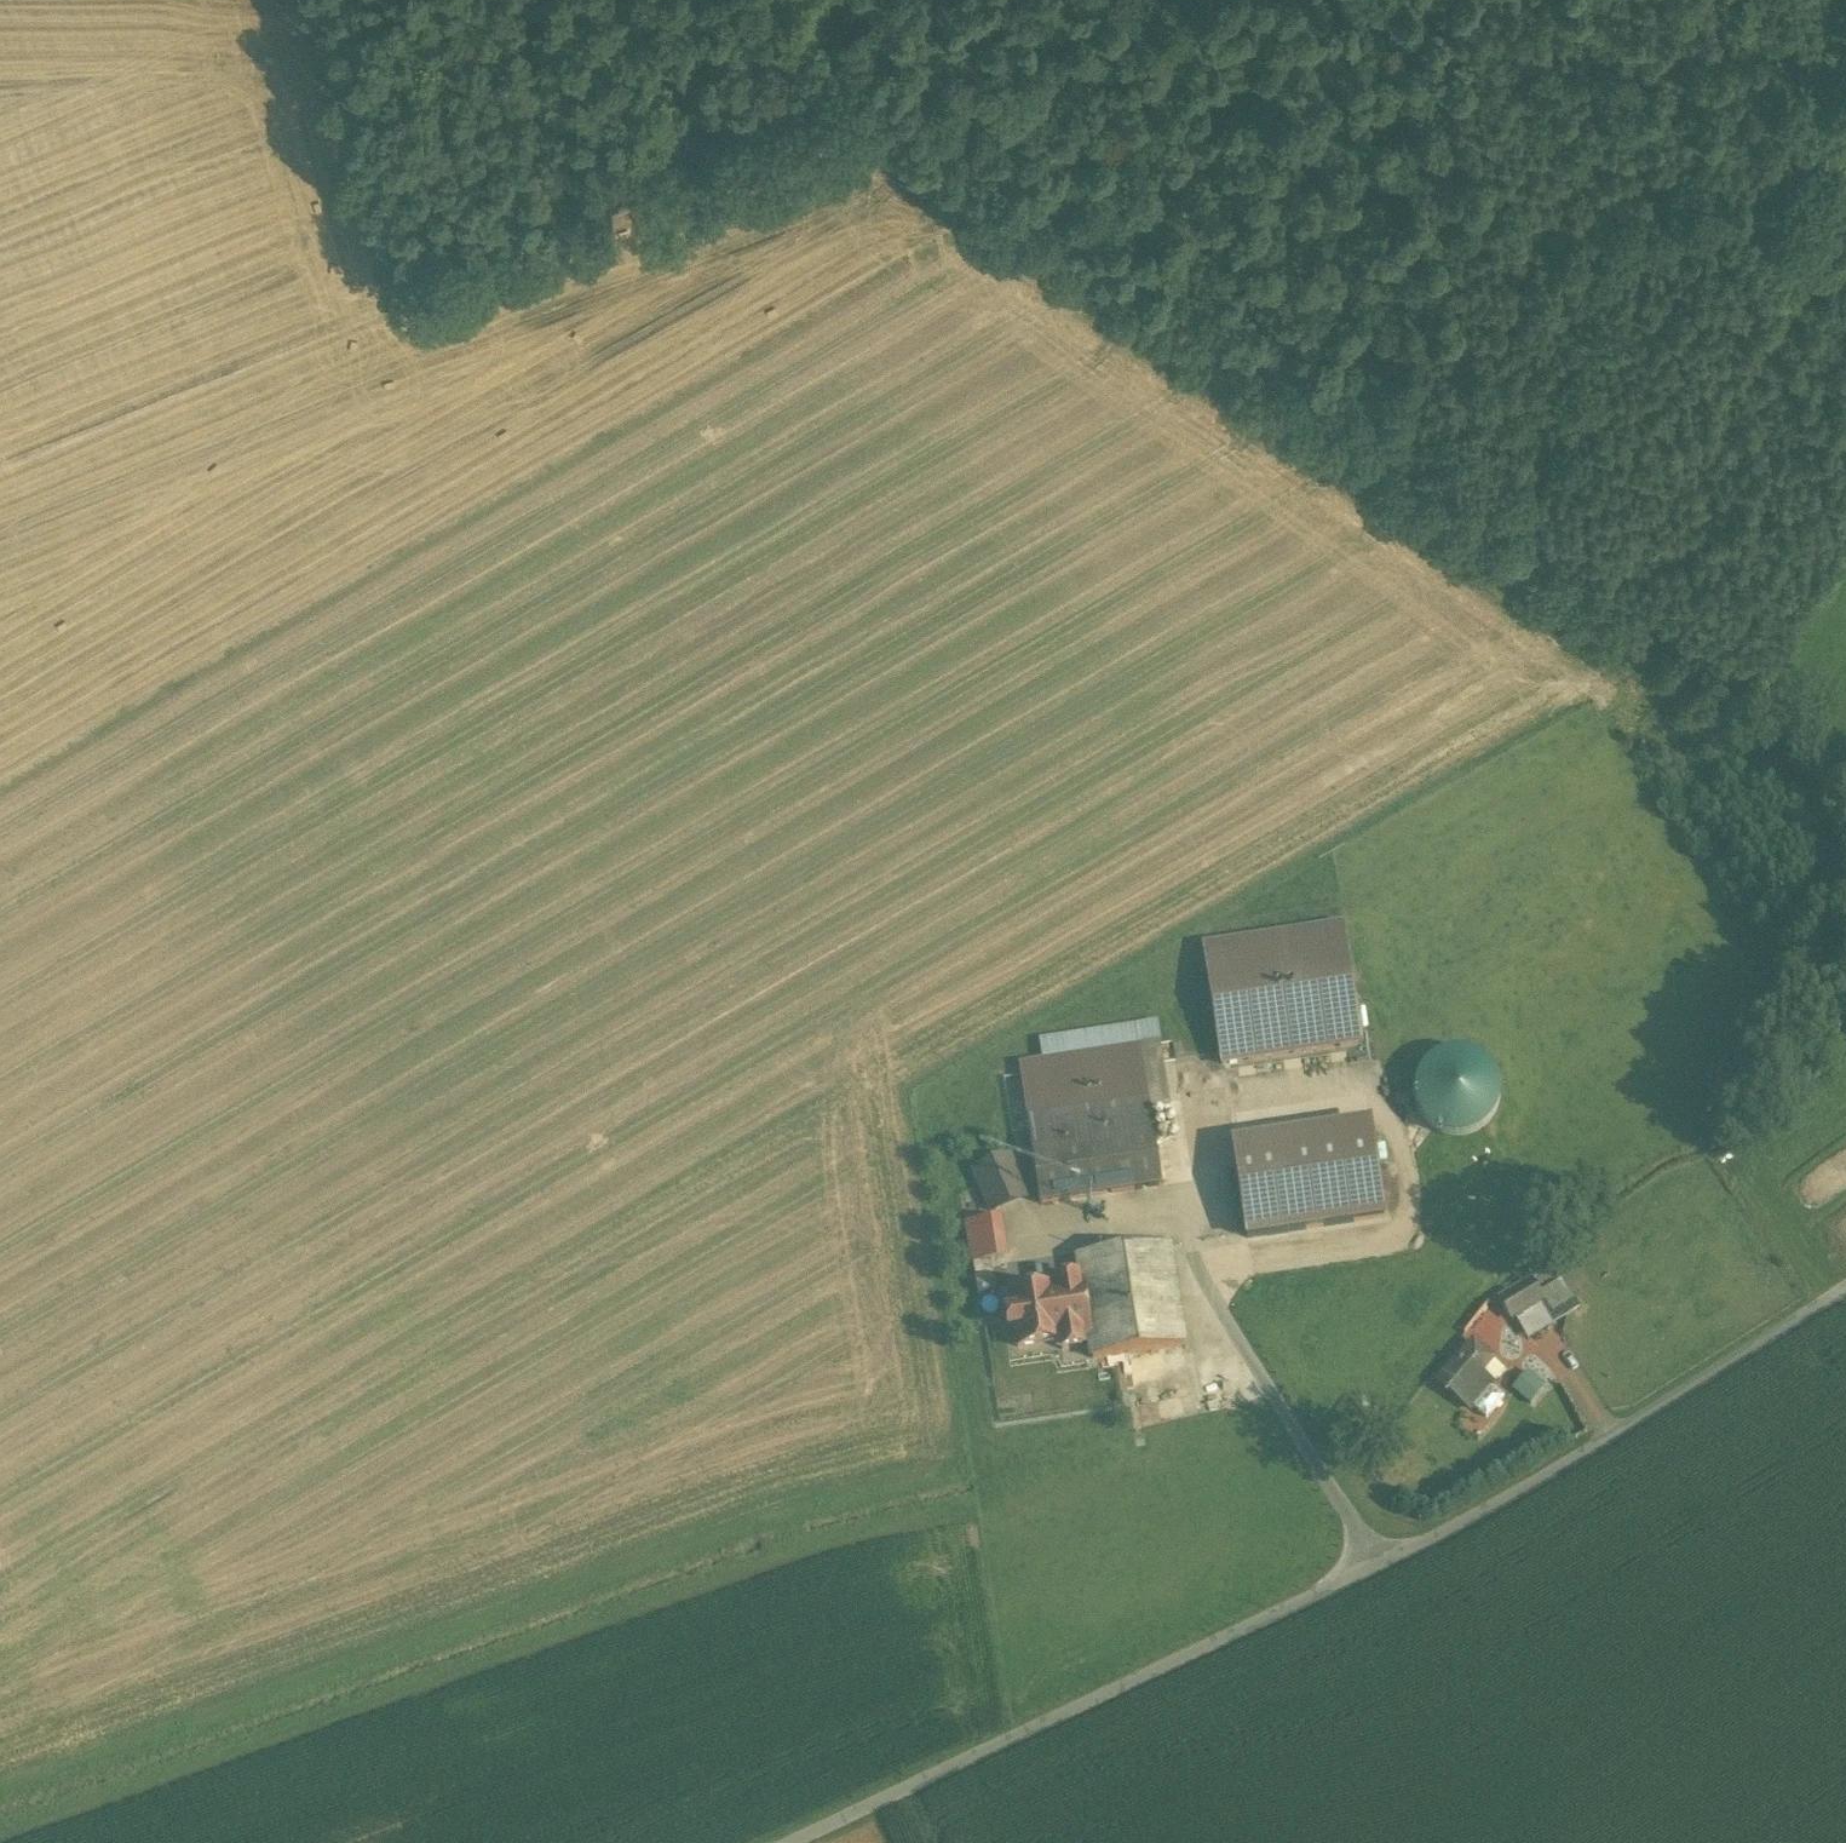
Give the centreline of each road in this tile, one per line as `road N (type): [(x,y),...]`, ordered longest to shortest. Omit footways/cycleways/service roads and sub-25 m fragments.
road 1 (unclassified): [(766,1842),(1630,1426),(1845,1284)]

